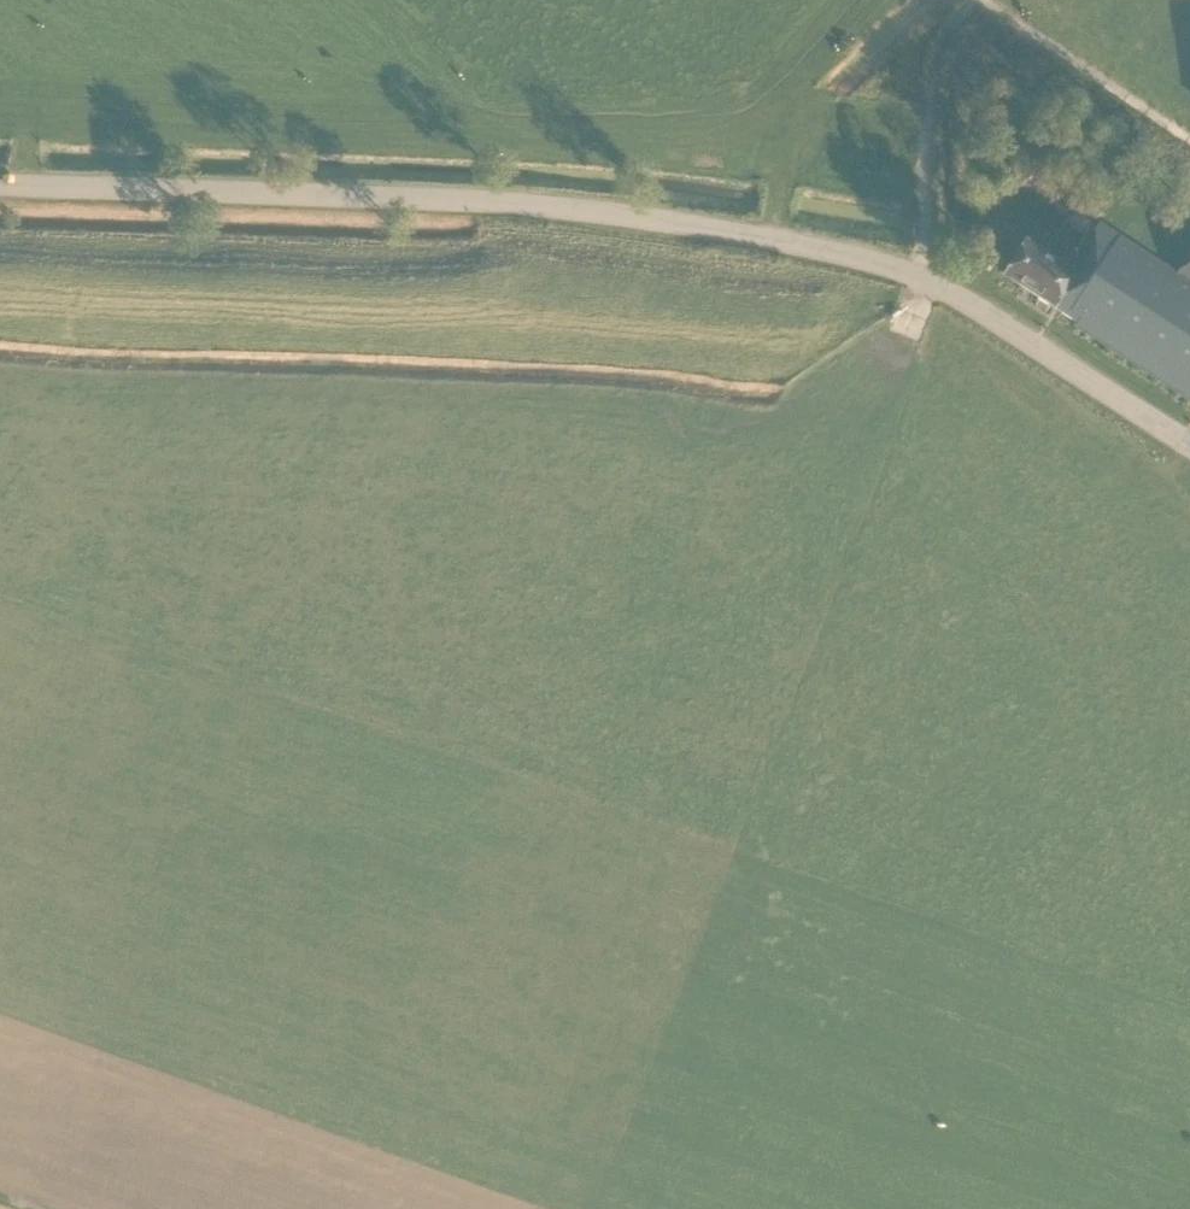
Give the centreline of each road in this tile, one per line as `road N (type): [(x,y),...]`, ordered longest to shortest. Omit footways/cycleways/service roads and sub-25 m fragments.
road 1 (tertiary): [(1189,445),(973,305),(915,274),(857,256),(500,200),(0,184)]

